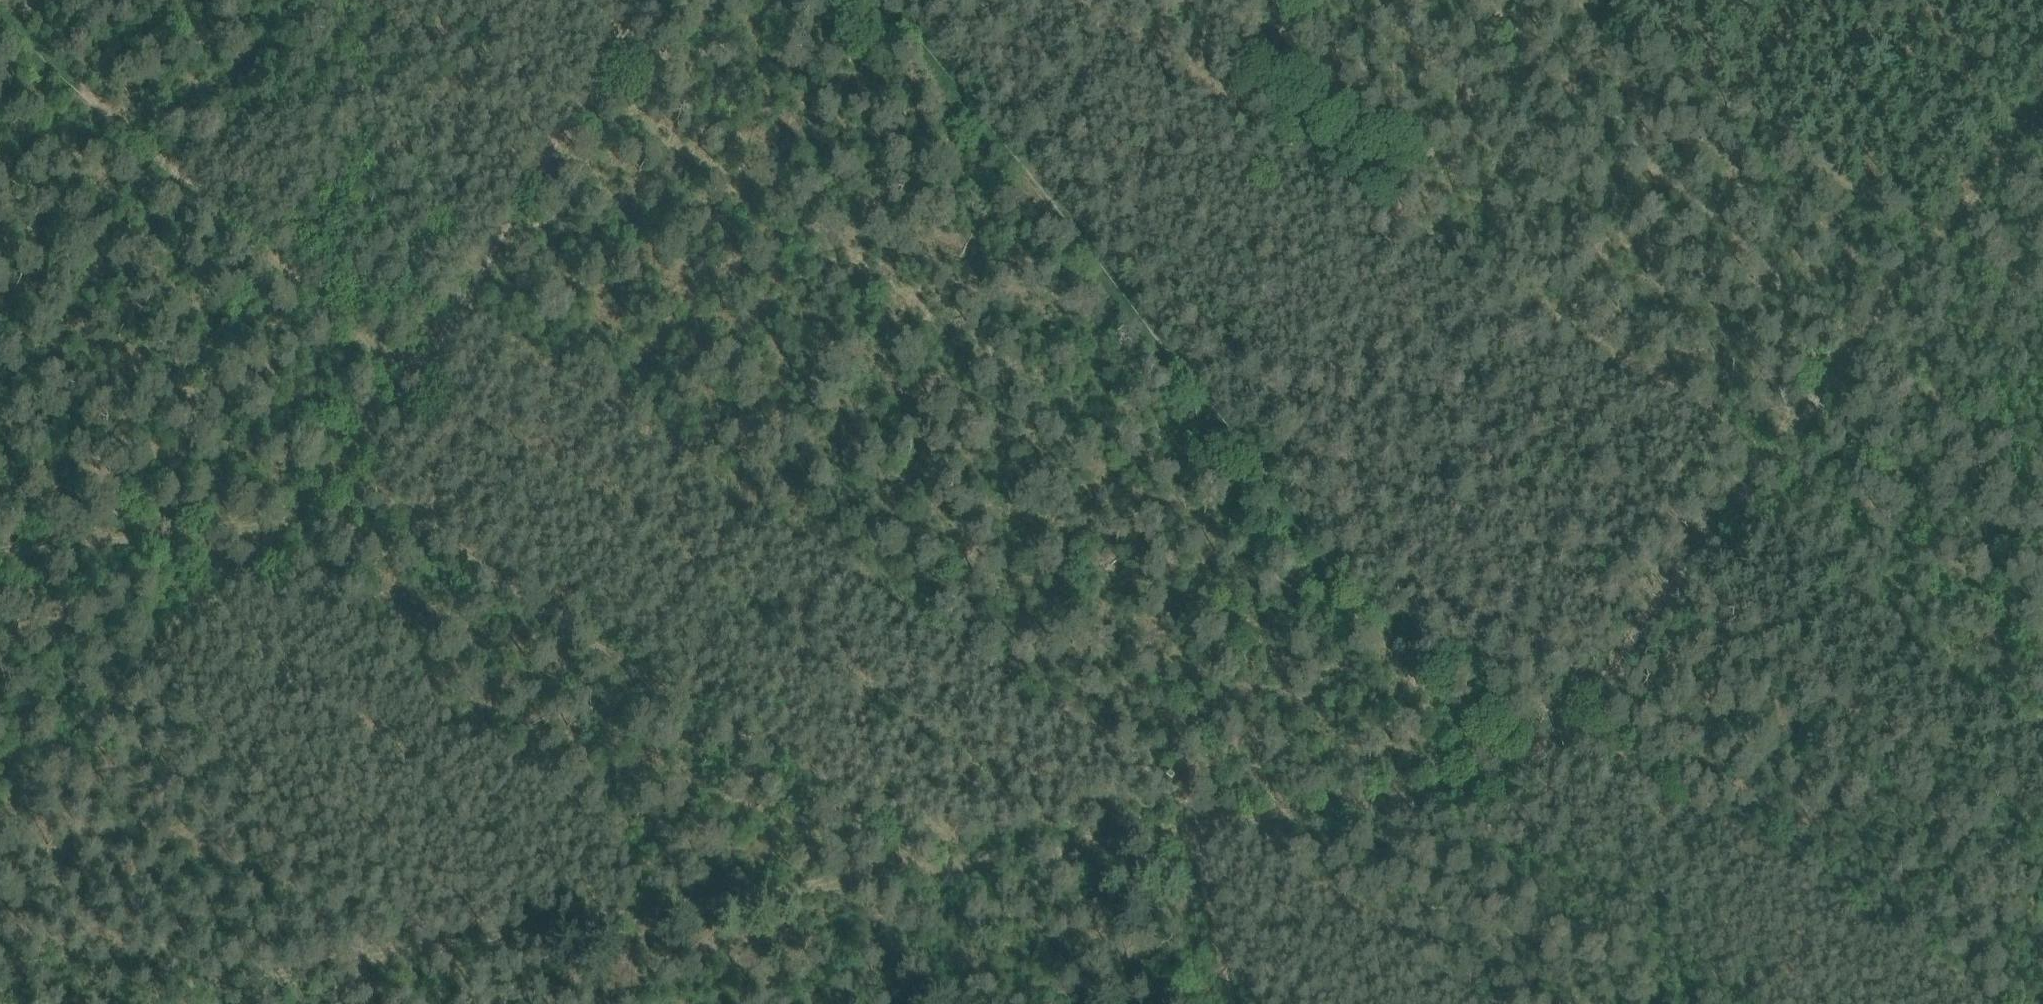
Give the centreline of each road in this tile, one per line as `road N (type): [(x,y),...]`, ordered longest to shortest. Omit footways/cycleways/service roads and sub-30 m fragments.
road 1 (track): [(887,0),(1374,620),(1561,722),(1994,1003)]
road 2 (track): [(1948,243),(1614,683),(1570,732),(1523,763),(1442,791),(940,875)]
road 3 (track): [(1217,824),(452,333)]
road 4 (track): [(940,875),(68,1003)]
road 5 (track): [(1038,0),(1439,251),(1768,472)]
road 6 (track): [(940,875),(342,472)]
road 7 (track): [(0,23),(408,390)]
road 8 (track): [(654,0),(452,333),(408,390)]
road 9 (track): [(1581,0),(1948,243)]
road 10 (track): [(274,533),(0,816)]
road 11 (track): [(274,533),(0,545)]
road 12 (track): [(1948,243),(2042,122)]

